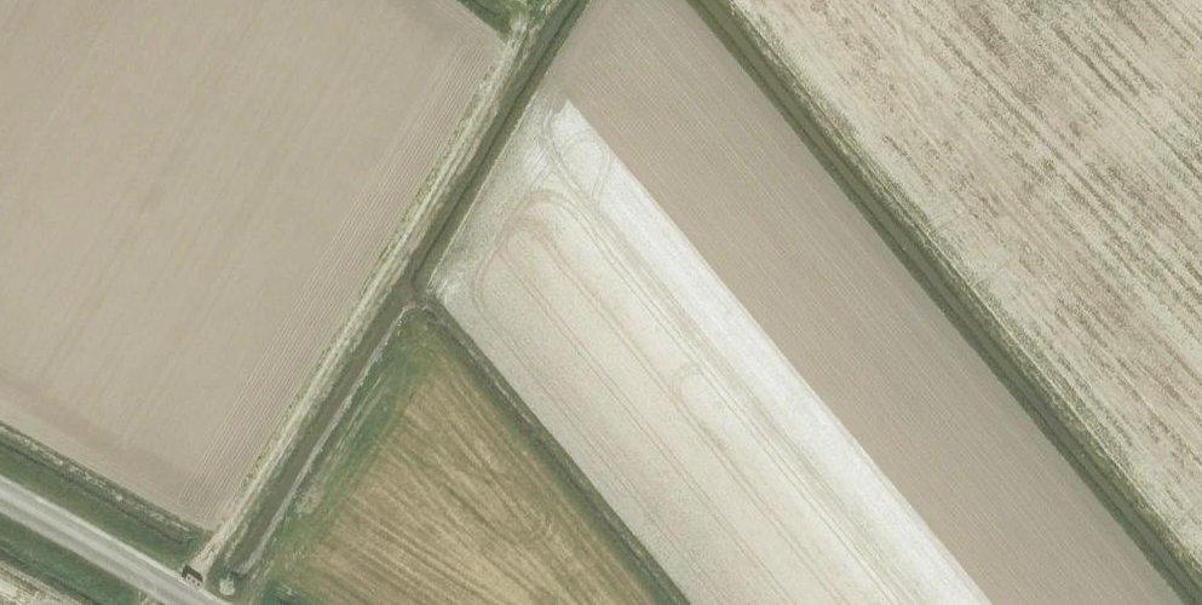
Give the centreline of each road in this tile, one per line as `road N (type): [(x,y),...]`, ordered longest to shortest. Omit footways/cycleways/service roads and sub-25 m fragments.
road 1 (tertiary): [(194,604),(0,498)]

